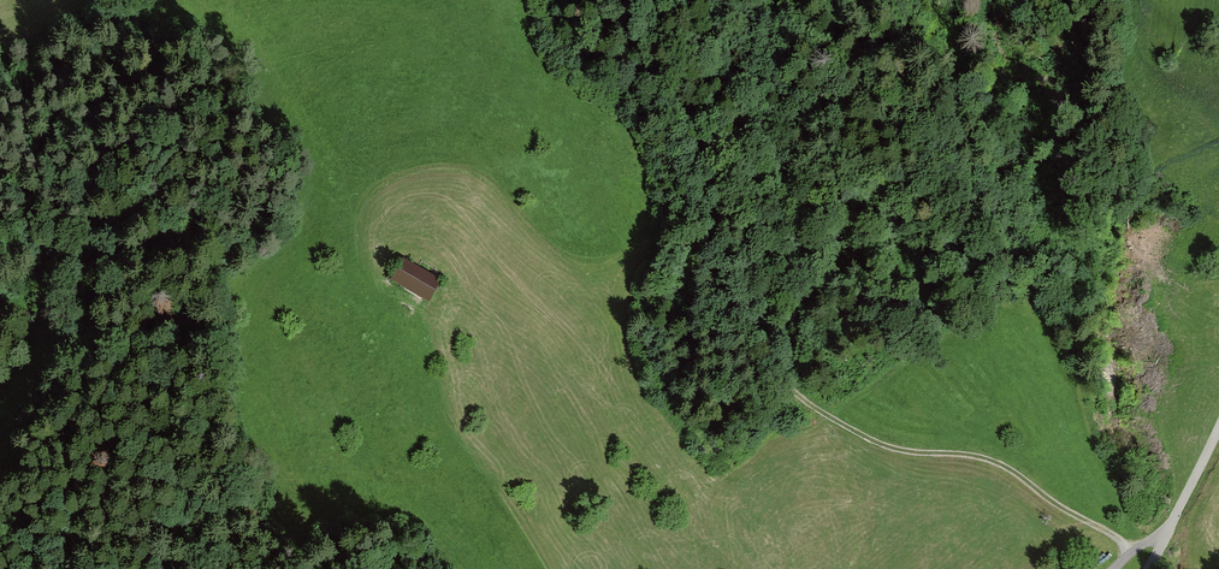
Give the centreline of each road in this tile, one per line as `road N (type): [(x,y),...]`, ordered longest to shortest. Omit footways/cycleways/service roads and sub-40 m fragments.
road 1 (track): [(571,0),(713,145),(719,233),(773,355),(848,425),(897,446),(1009,465),(1131,550),(1164,535)]
road 2 (track): [(660,90),(645,157),(648,212),(624,255),(585,270),(550,252),(508,197),(459,166),(403,176),(366,206),(358,243)]
road 3 (unclassified): [(1148,568),(1218,427)]

